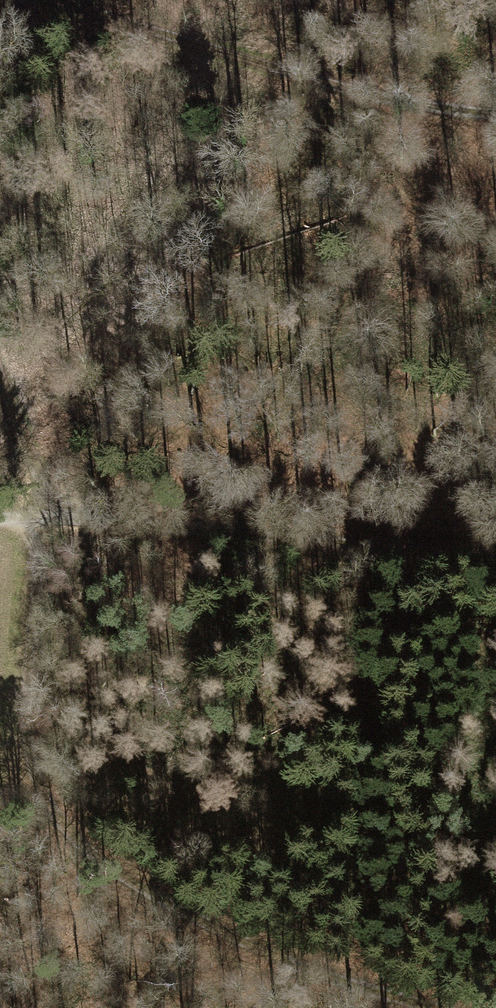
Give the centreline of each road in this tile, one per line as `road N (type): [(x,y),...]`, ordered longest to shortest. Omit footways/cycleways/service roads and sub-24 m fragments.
road 1 (track): [(460,1007),(324,975),(149,899),(66,837),(37,770),(23,677),(28,587),(51,518)]
road 2 (track): [(51,518),(495,559)]
road 3 (track): [(73,0),(315,82),(495,109)]
road 4 (track): [(0,356),(51,518)]

